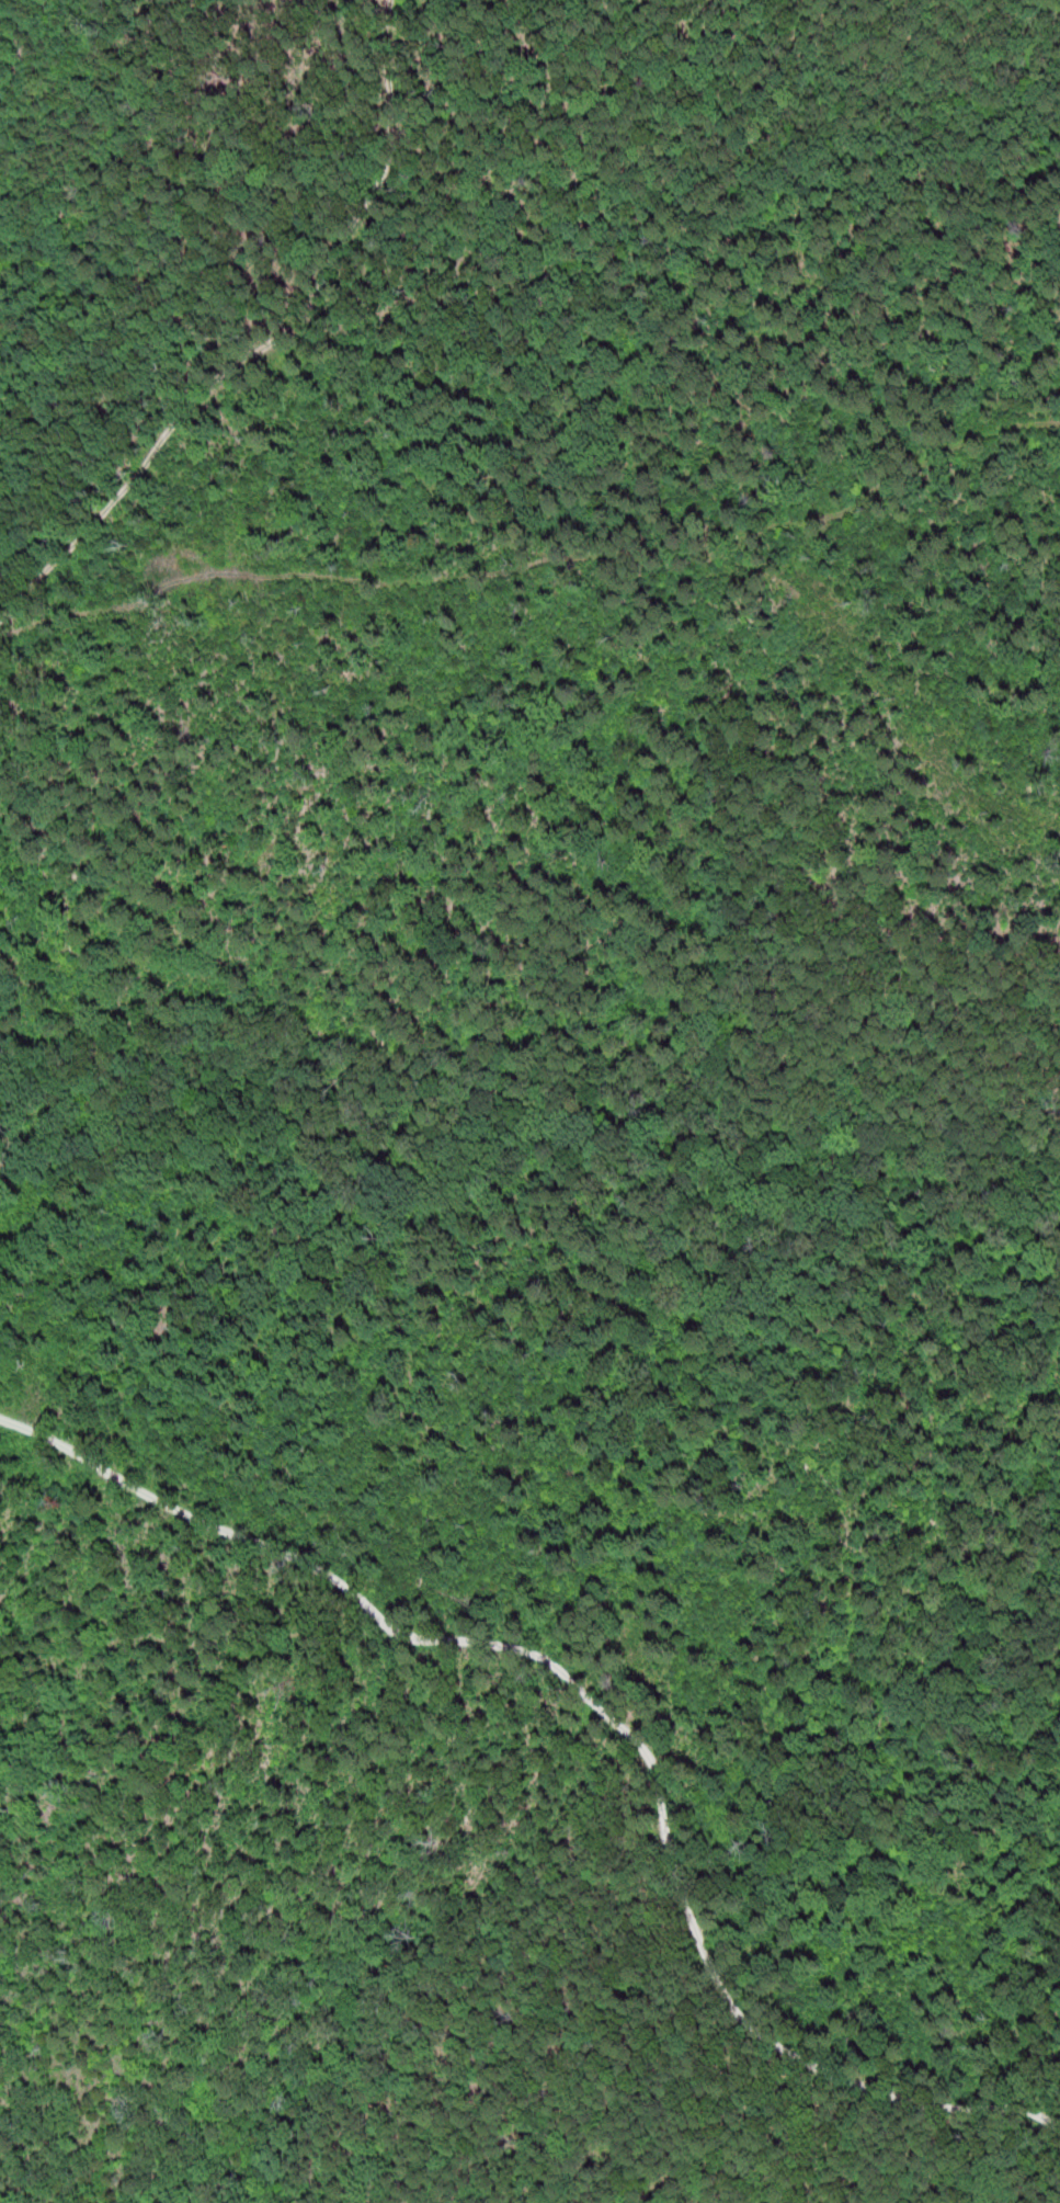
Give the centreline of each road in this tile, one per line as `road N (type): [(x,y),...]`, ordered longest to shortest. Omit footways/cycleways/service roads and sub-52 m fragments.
road 1 (residential): [(1059,2156),(823,2055),(742,1996),(689,1901),(654,1779),(537,1643),(138,1502),(0,1435)]

